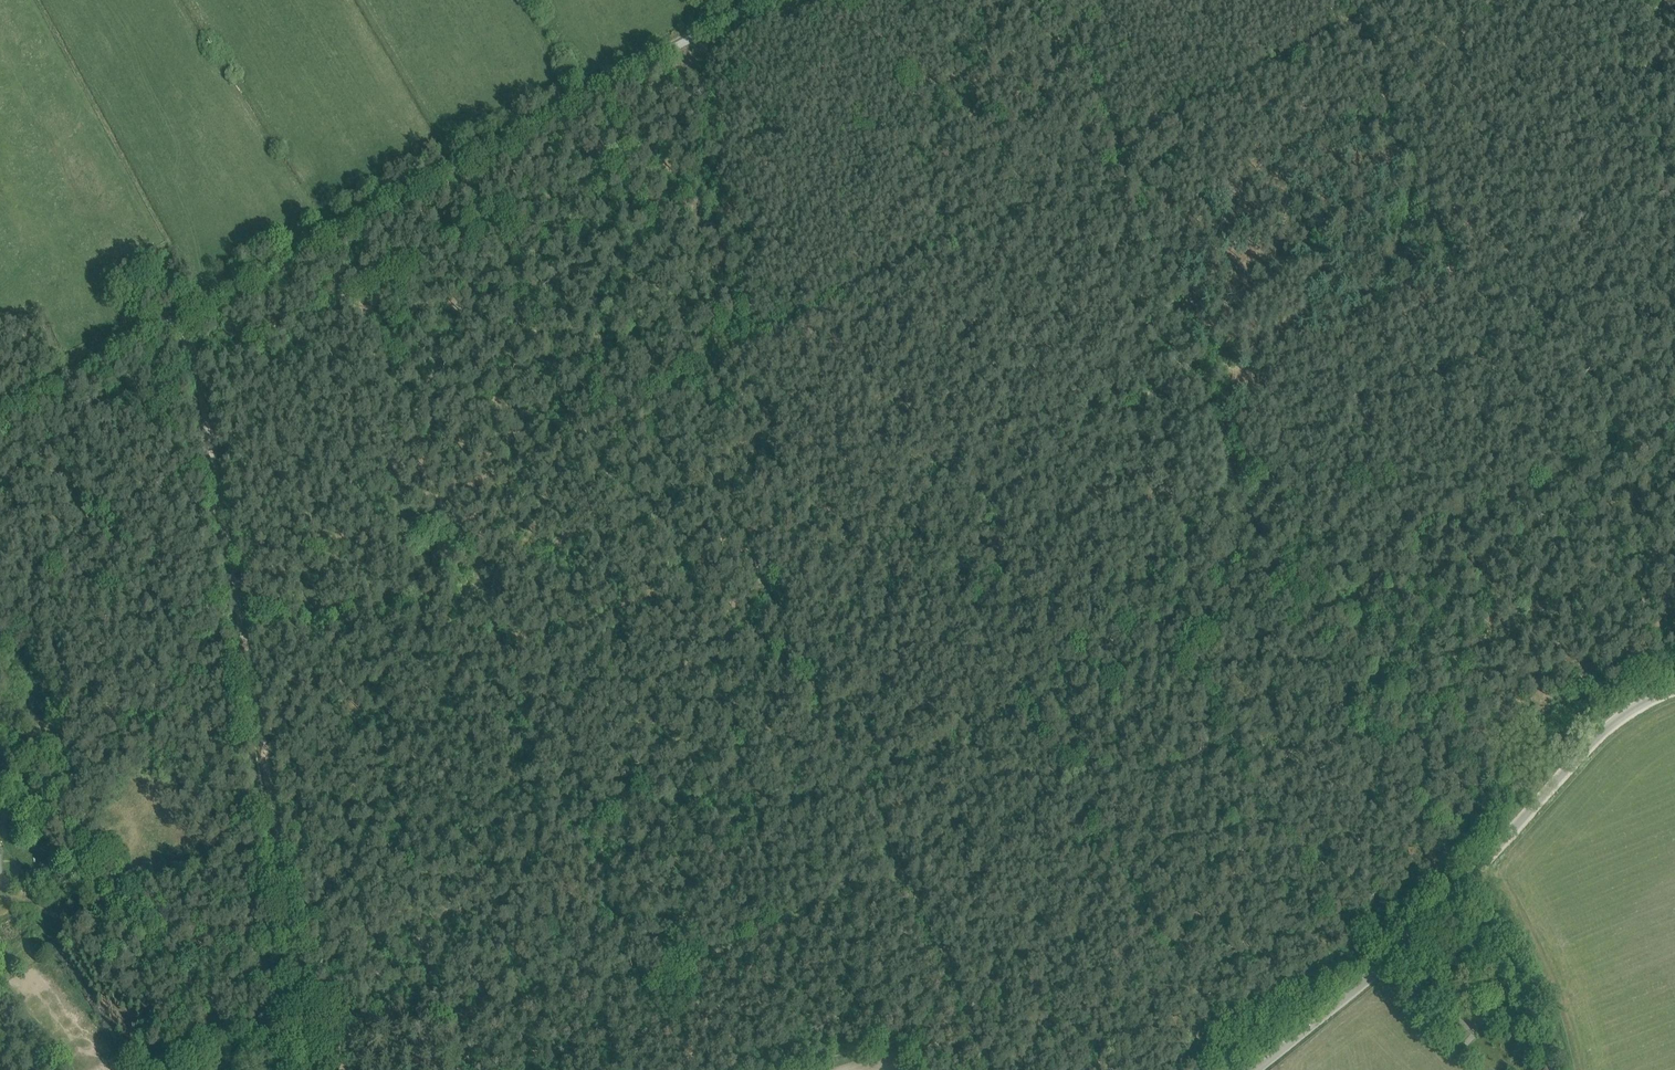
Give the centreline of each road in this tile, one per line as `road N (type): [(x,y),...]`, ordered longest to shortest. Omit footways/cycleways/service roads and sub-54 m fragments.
road 1 (track): [(310,1069),(185,341),(171,320)]
road 2 (unclassified): [(1254,1069),(1422,929),(1621,716),(1674,689)]
road 3 (track): [(1116,148),(1395,0)]
road 4 (track): [(1049,0),(1116,148)]

